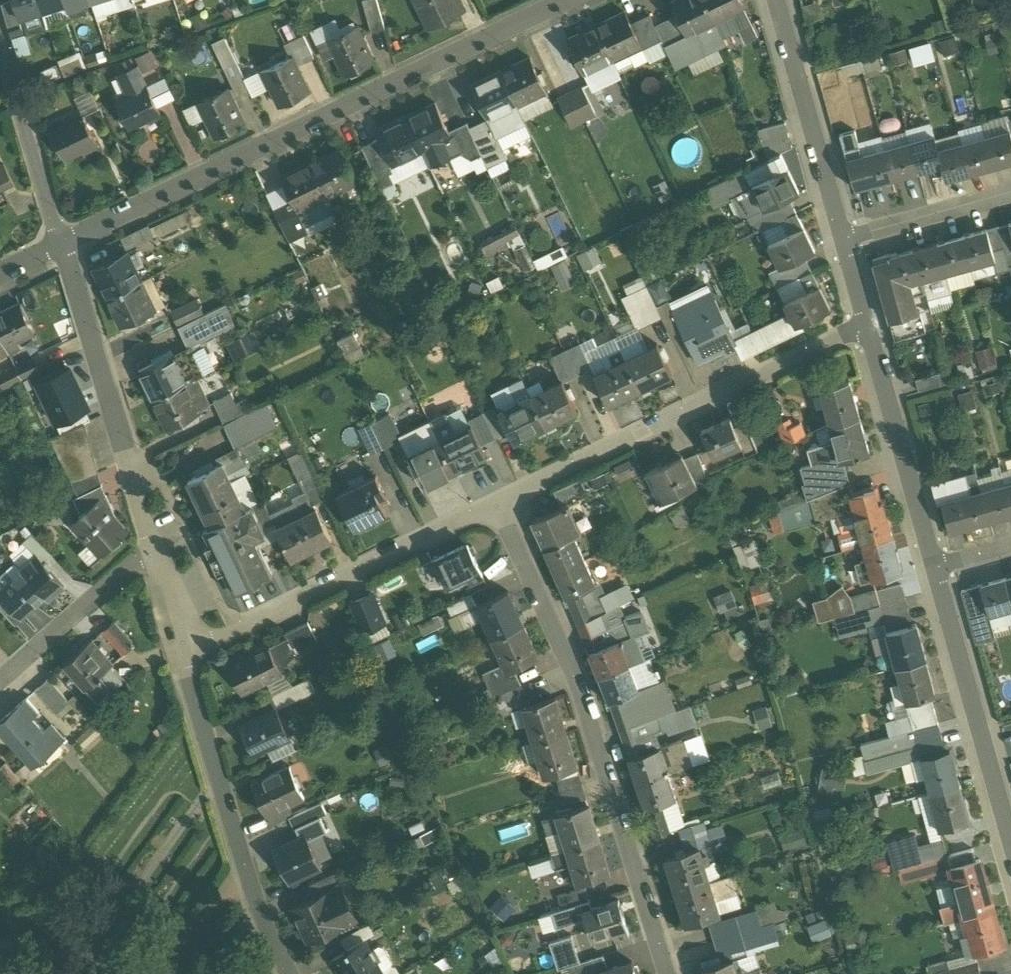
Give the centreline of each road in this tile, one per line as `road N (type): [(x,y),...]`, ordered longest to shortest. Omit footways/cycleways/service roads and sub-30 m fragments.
road 1 (residential): [(61,247),(571,0)]
road 2 (residential): [(496,509),(575,685),(665,973)]
road 3 (residential): [(496,509),(866,325)]
road 4 (residential): [(179,657),(496,509)]
road 5 (residential): [(283,973),(246,883),(179,657)]
road 6 (residential): [(151,556),(61,247)]
road 7 (residential): [(935,567),(1010,839)]
road 8 (residential): [(866,325),(935,567)]
road 9 (residential): [(776,0),(843,241)]
road 10 (residential): [(61,247),(0,58)]
road 11 (residential): [(151,556),(124,565),(0,677)]
road 12 (residential): [(843,241),(1010,192)]

